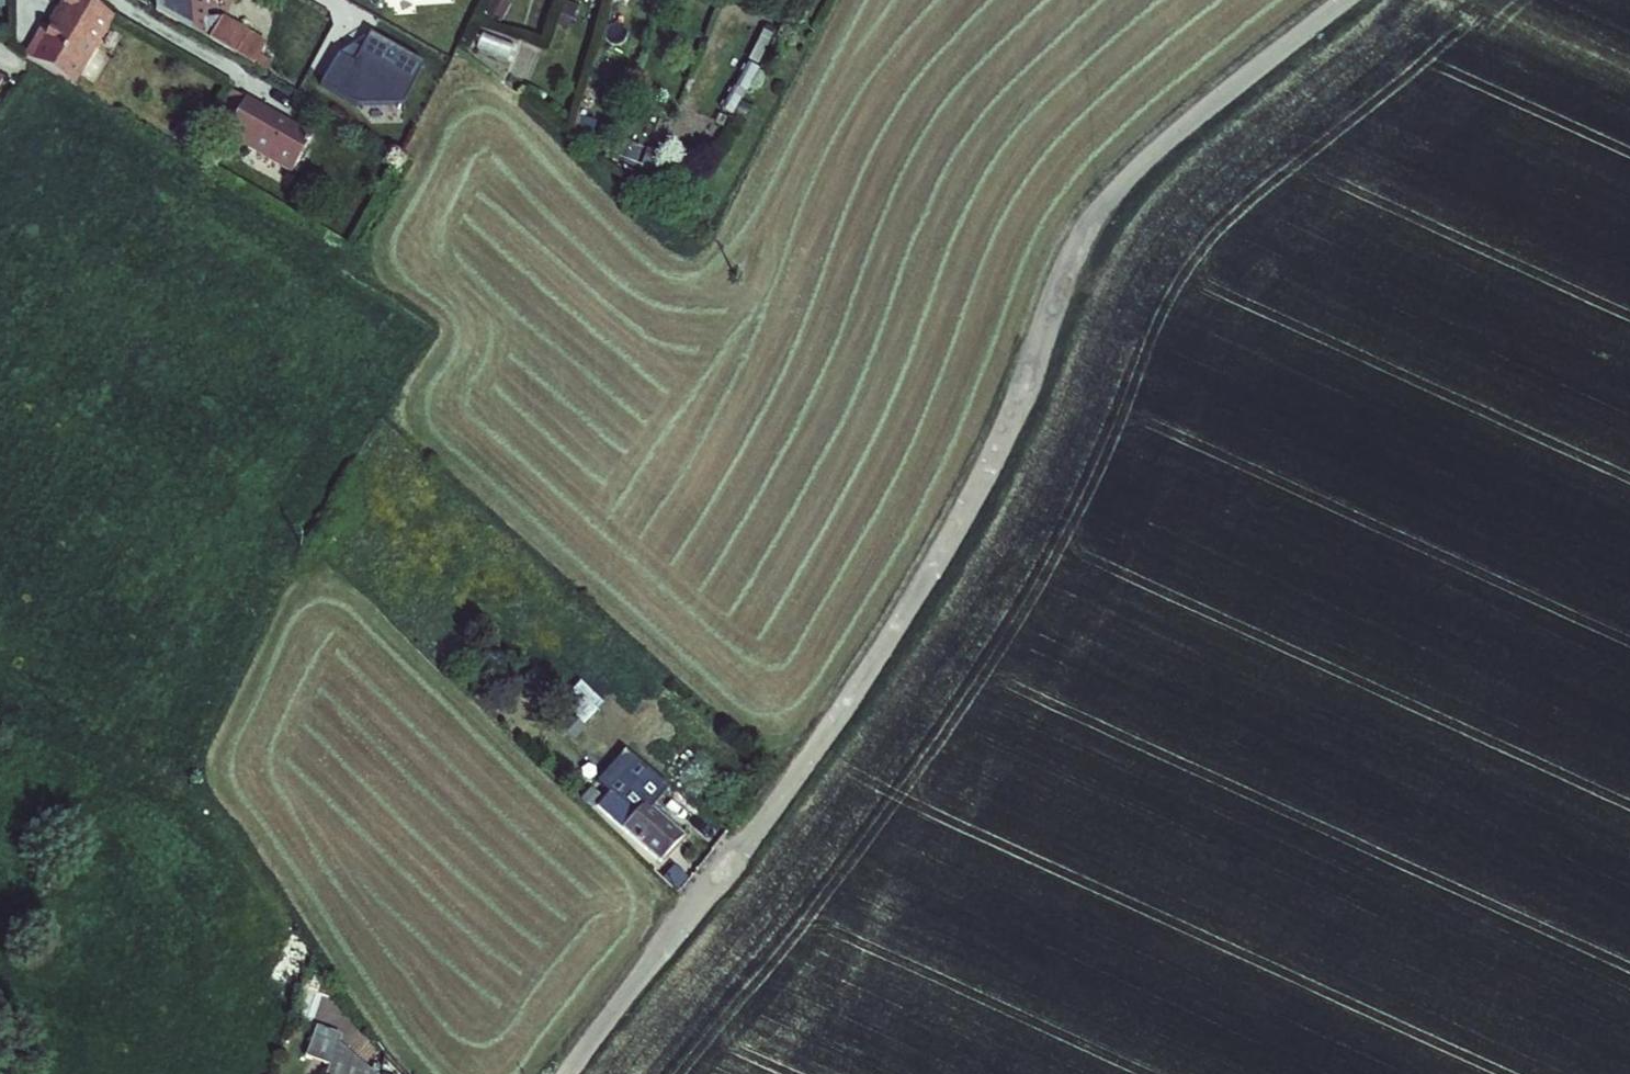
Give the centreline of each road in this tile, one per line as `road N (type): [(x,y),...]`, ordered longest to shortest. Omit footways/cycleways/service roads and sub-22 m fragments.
road 1 (track): [(1344,0),(1167,135),(1089,222),(1002,447),(936,570),(824,735),(566,1073)]

